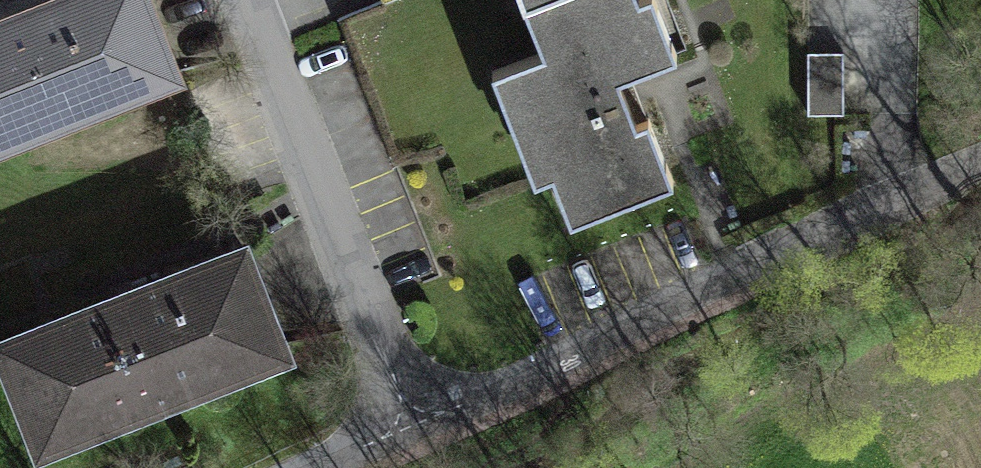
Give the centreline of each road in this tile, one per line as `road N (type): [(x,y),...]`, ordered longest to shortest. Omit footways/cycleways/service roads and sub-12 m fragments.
road 1 (residential): [(414,427),(980,163)]
road 2 (residential): [(414,427),(246,0)]

